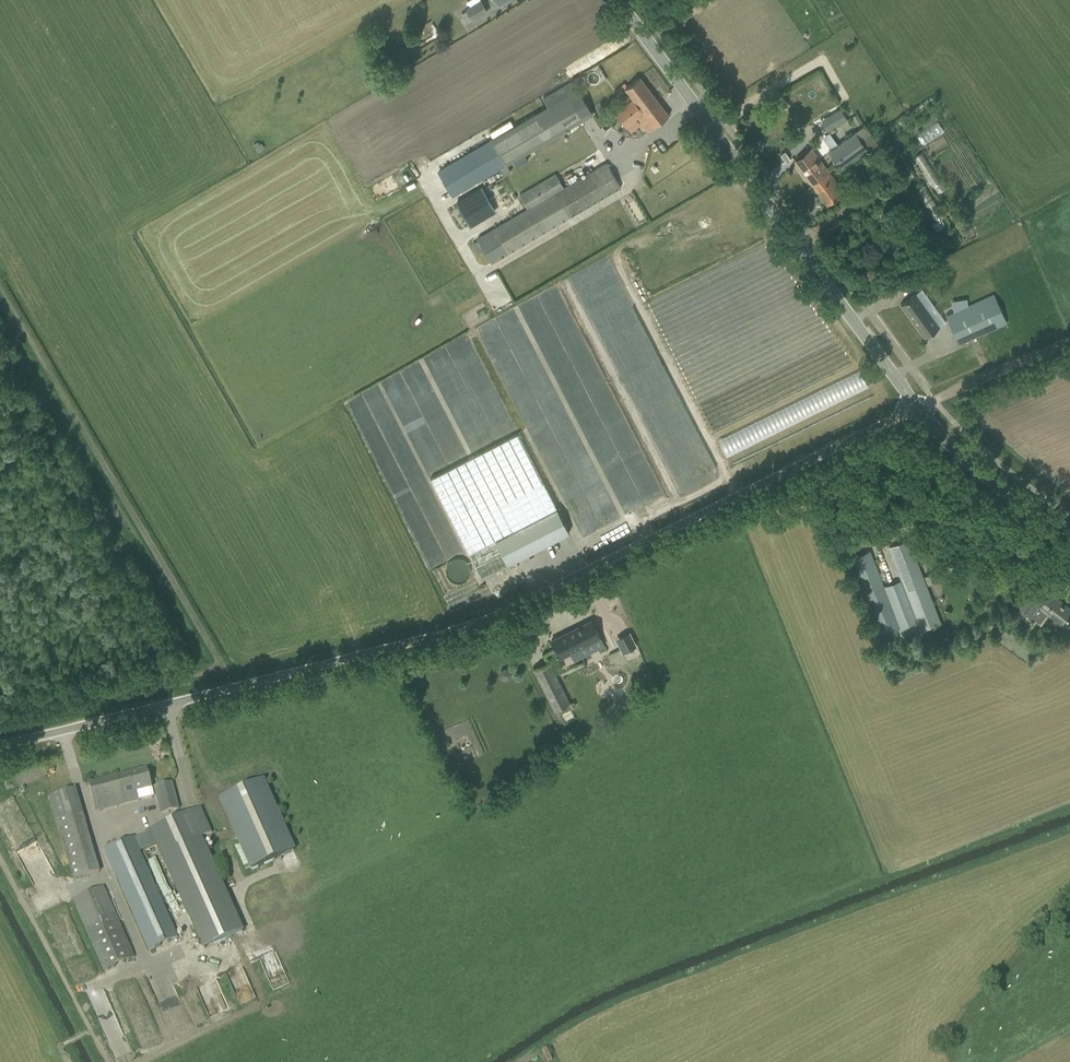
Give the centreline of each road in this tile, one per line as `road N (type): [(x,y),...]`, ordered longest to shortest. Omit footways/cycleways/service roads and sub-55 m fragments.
road 1 (unclassified): [(0,746),(457,628),(599,567),(919,408)]
road 2 (secondary): [(919,408),(610,0)]
road 3 (secondary): [(1069,543),(971,468),(919,408)]
road 4 (track): [(1069,346),(935,401)]

